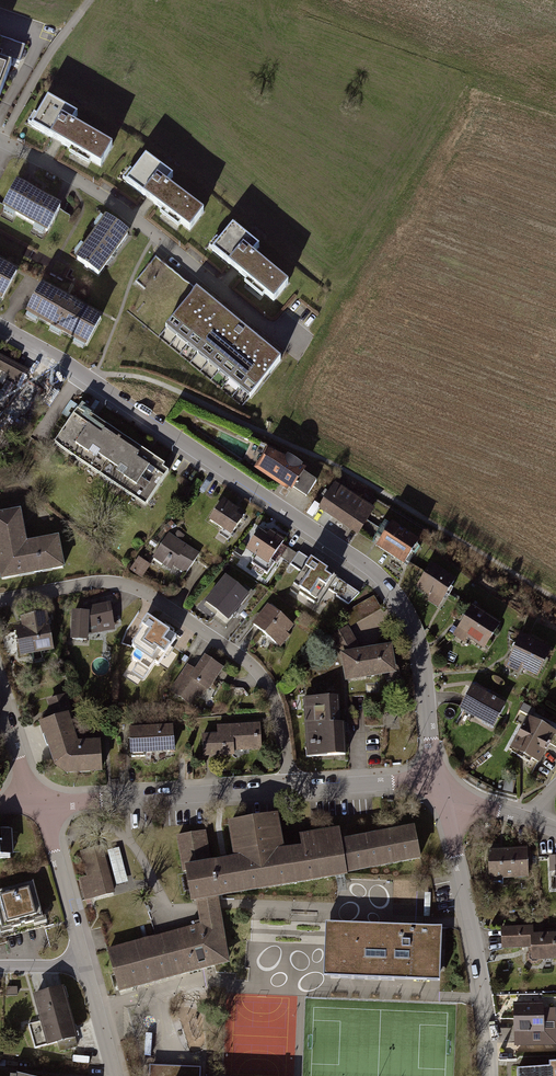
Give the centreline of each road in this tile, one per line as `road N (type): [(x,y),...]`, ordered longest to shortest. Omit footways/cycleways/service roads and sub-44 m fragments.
road 1 (residential): [(0,327),(92,379),(392,590),(417,635),(440,789)]
road 2 (track): [(555,598),(335,466),(191,398),(132,376),(92,379)]
road 3 (residential): [(0,600),(112,581),(172,609),(270,689),(290,791)]
road 4 (residential): [(294,337),(264,324),(94,191),(0,139)]
road 5 (residential): [(440,789),(469,909),(490,1075)]
road 6 (residential): [(290,791),(40,805)]
road 7 (residential): [(40,805),(84,966)]
road 8 (track): [(2,140),(90,0)]
road 9 (residential): [(440,789),(290,791)]

